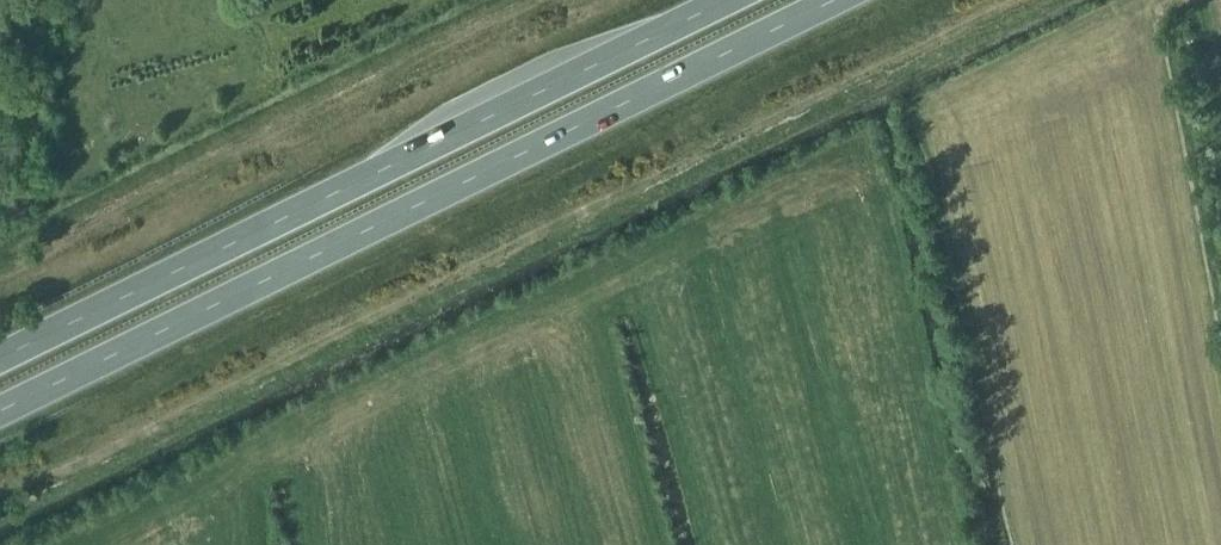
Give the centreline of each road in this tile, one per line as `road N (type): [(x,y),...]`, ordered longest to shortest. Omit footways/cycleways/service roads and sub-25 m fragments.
road 1 (trunk): [(0,413),(836,0)]
road 2 (trunk): [(728,0),(0,359)]

